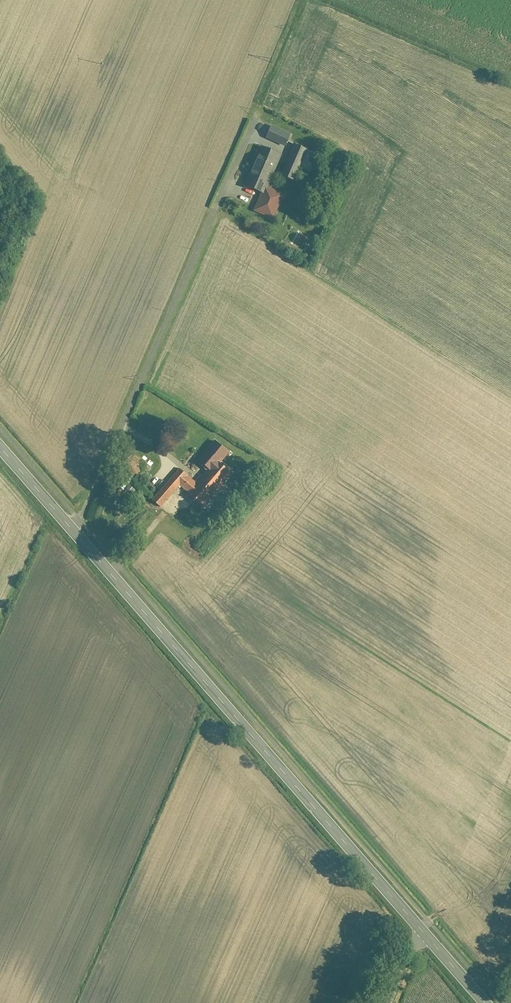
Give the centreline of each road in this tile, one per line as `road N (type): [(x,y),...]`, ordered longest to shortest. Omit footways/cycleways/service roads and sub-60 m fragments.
road 1 (tertiary): [(0,446),(425,935)]
road 2 (track): [(306,0),(259,116)]

